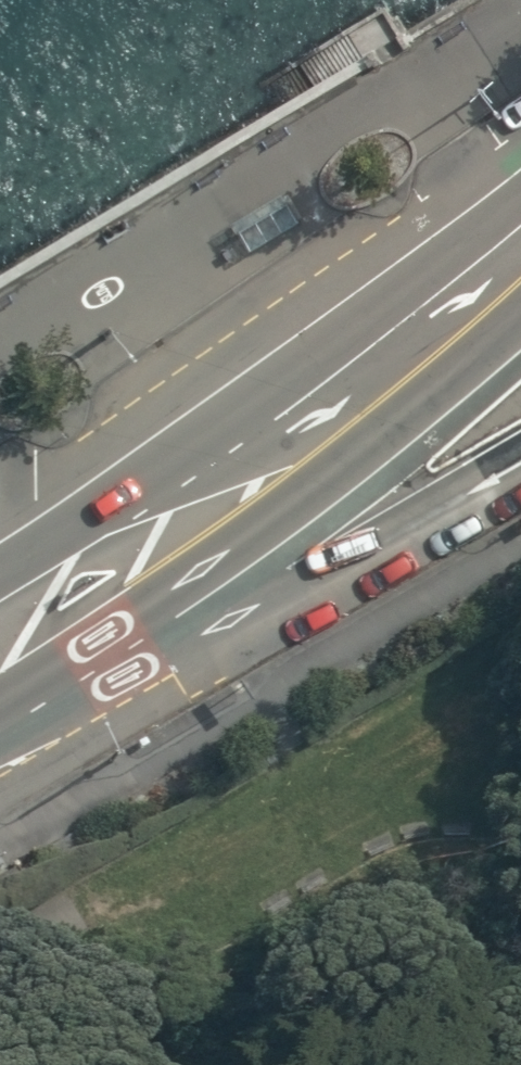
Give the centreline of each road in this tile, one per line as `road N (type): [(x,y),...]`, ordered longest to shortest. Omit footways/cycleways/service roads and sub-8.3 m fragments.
road 1 (secondary): [(47,675),(348,445),(520,272)]
road 2 (tertiary): [(520,483),(462,514),(47,675)]

